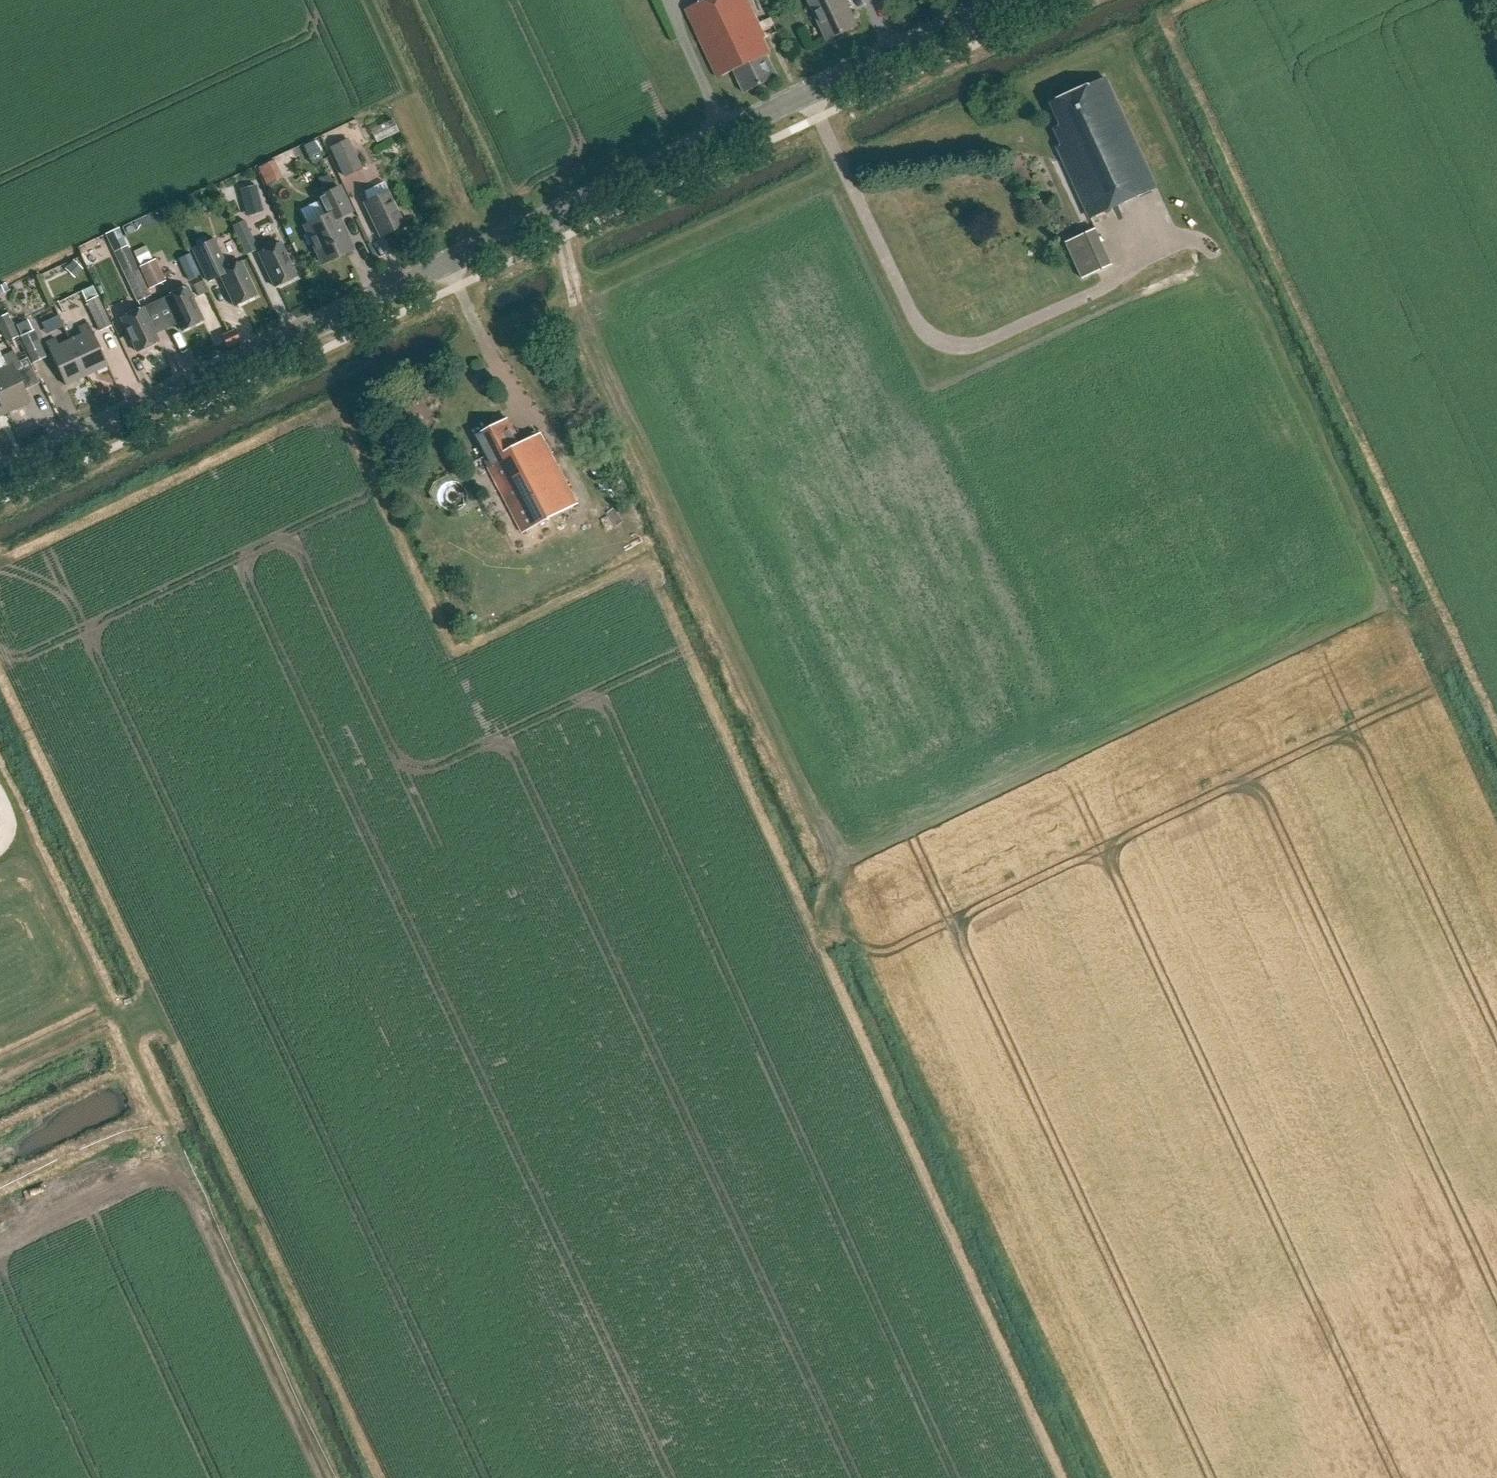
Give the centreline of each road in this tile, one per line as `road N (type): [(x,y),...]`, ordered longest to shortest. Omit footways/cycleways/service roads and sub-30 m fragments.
road 1 (tertiary): [(0,472),(1007,0)]
road 2 (track): [(480,247),(473,209),(372,0)]

